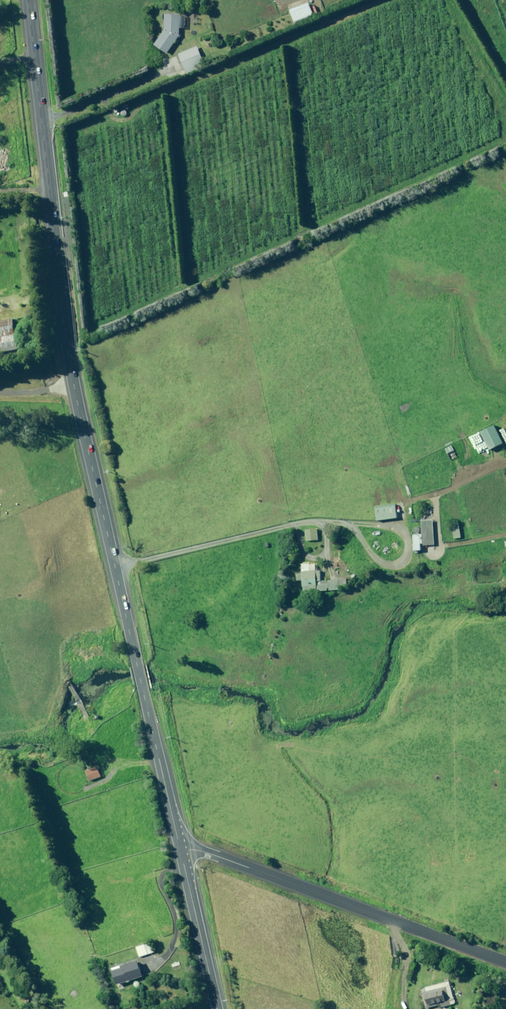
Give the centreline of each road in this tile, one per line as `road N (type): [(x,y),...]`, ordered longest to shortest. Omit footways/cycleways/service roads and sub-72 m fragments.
road 1 (secondary): [(28,0),(71,369),(182,852)]
road 2 (unclassified): [(505,962),(208,853),(182,852)]
road 3 (secondary): [(182,852),(217,1008)]

